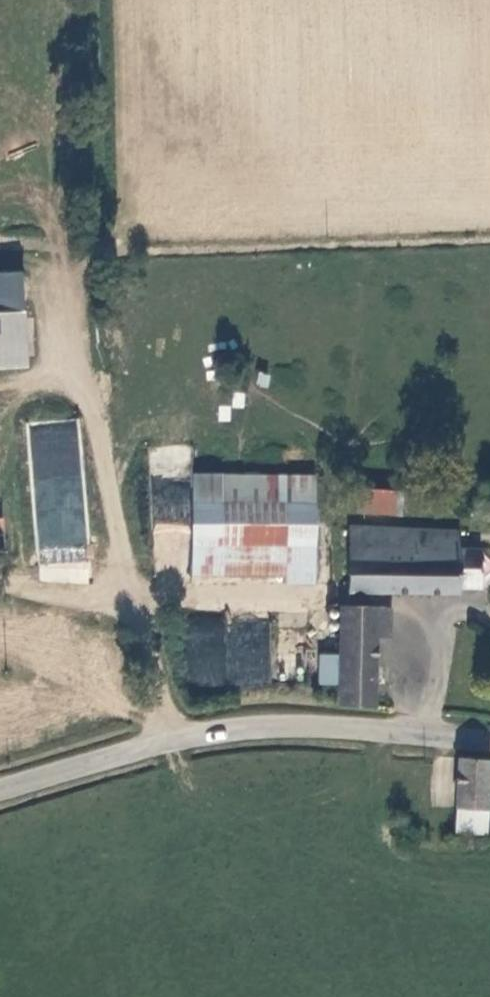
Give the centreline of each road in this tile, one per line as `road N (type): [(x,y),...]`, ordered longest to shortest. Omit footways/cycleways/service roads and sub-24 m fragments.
road 1 (track): [(105,189),(92,348),(168,744)]
road 2 (tertiary): [(0,790),(213,734),(293,727),(489,743)]

